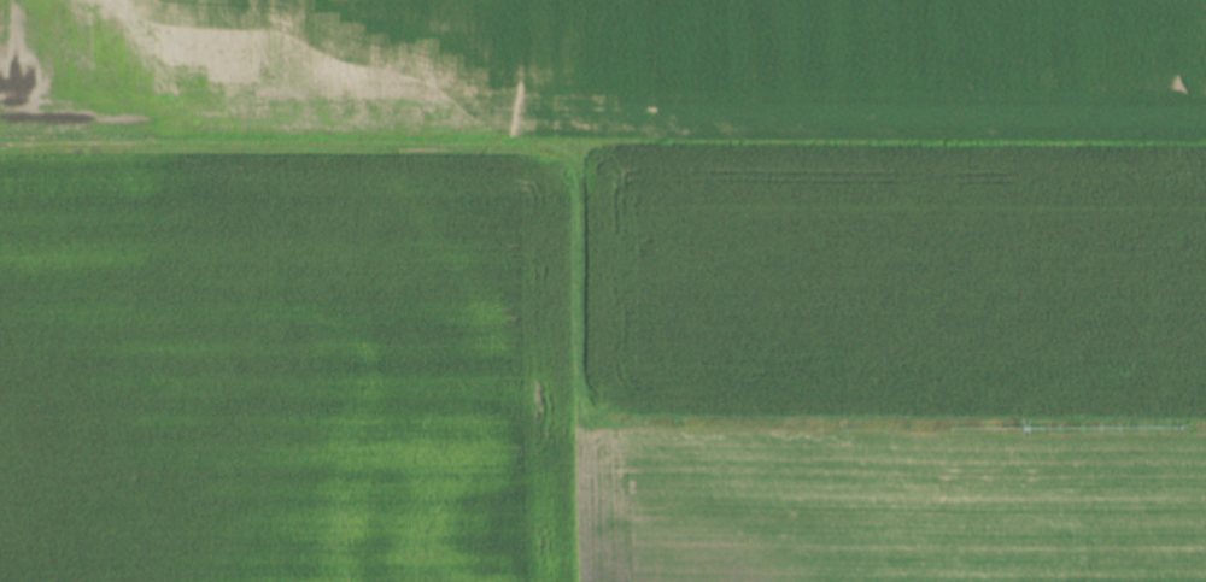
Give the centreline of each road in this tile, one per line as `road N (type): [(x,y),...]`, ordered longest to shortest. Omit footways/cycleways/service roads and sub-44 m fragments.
road 1 (track): [(525,148),(0,145)]

